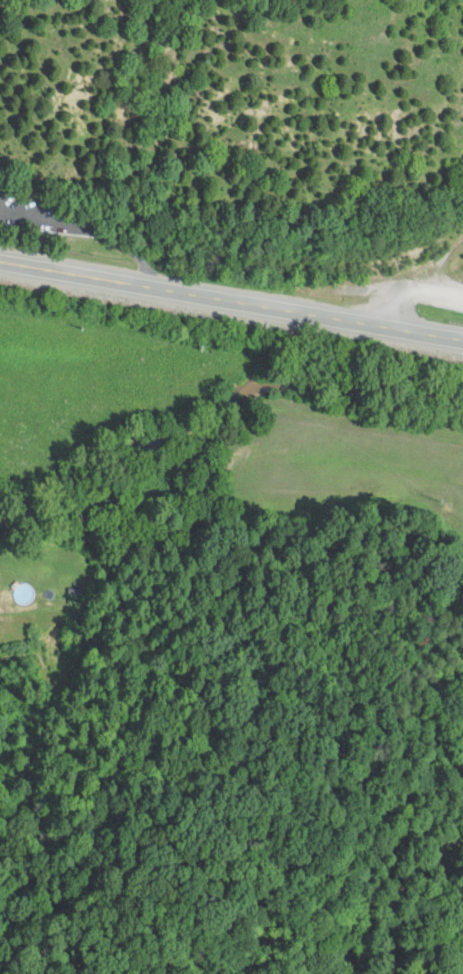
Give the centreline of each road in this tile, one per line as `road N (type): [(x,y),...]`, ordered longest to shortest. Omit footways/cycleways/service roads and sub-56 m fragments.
road 1 (primary): [(462,338),(0,261)]

